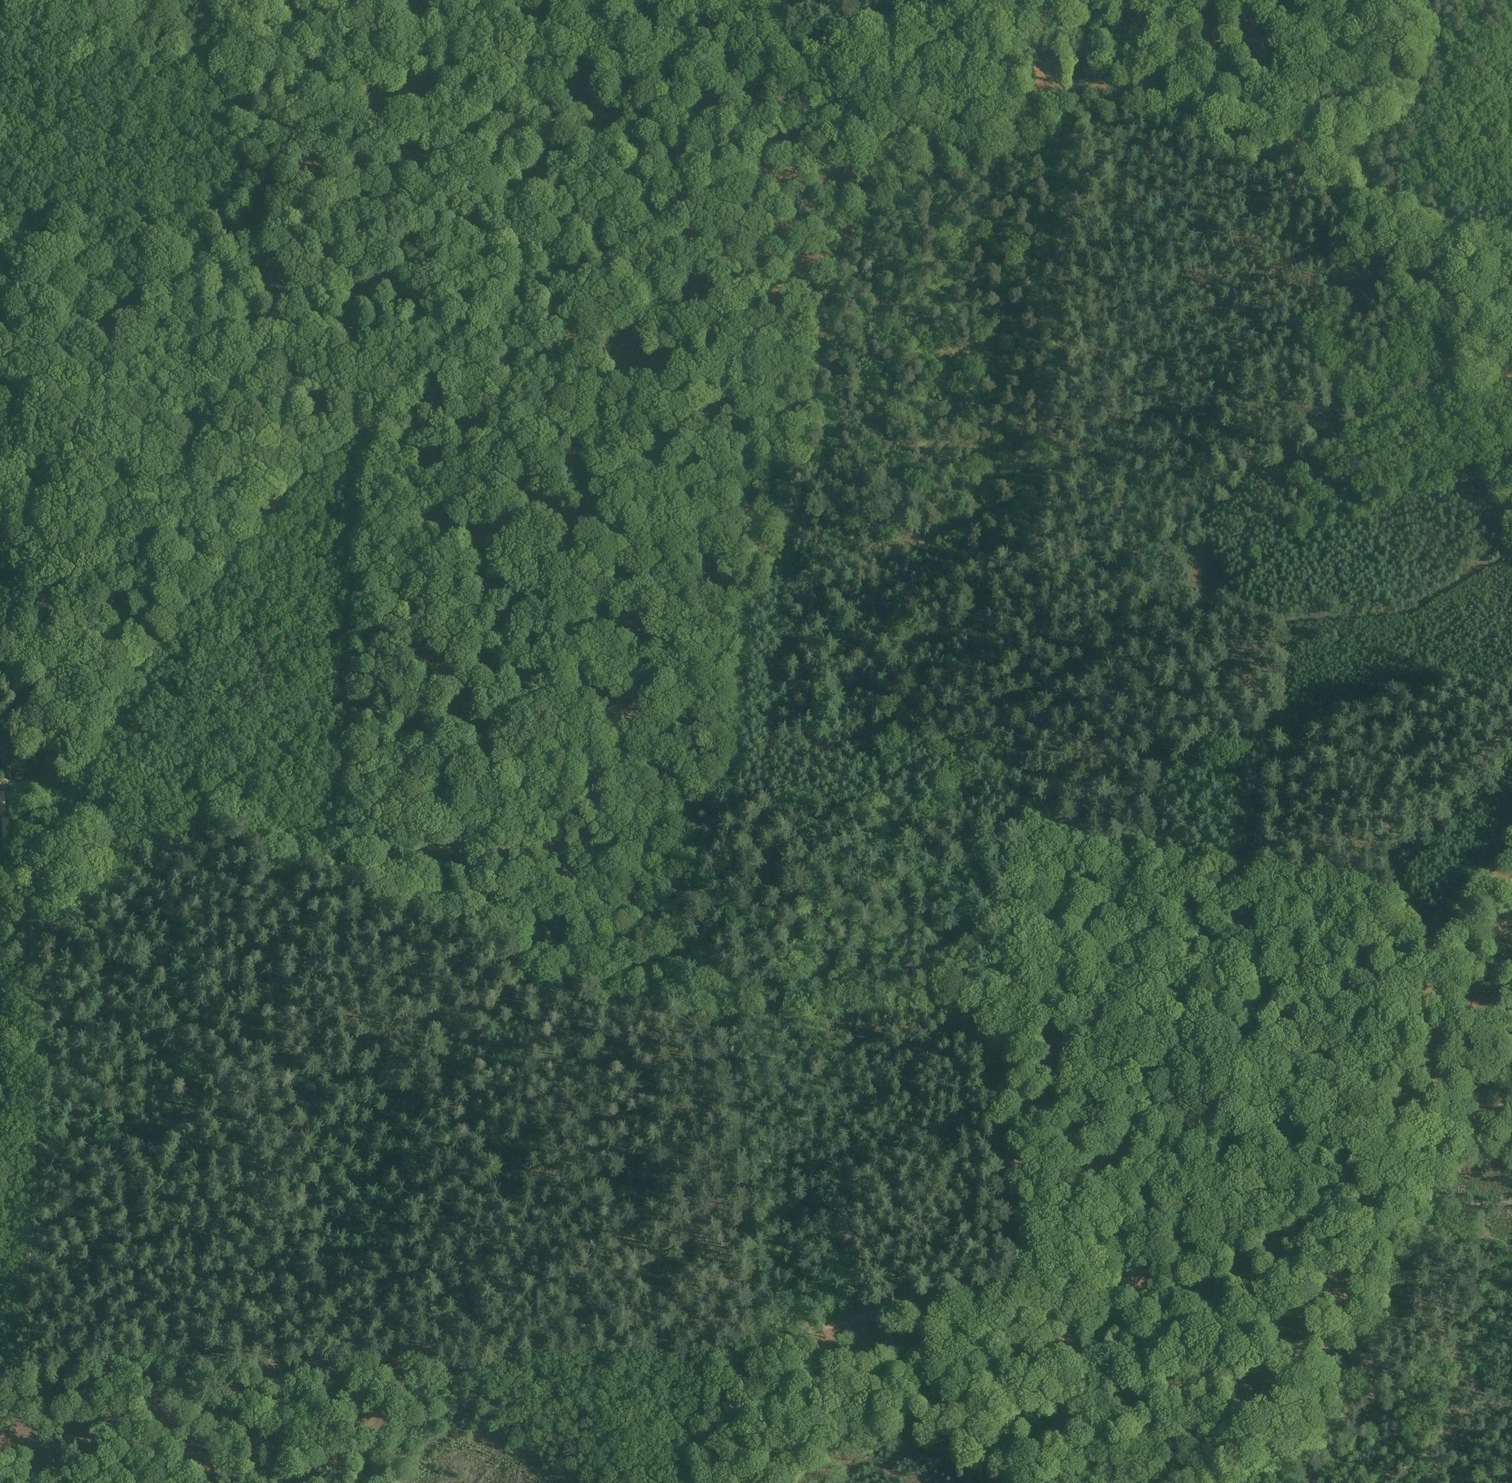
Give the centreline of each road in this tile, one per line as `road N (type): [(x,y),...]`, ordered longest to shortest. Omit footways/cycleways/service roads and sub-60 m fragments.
road 1 (track): [(1511,1205),(1221,1223),(959,1298),(678,1357),(470,1368),(151,1361),(1,1379)]
road 2 (track): [(0,269),(10,424),(51,625),(32,939),(32,1249),(15,1360),(1,1379)]
road 3 (track): [(10,15),(79,47),(154,58),(438,35),(803,30),(972,0)]

